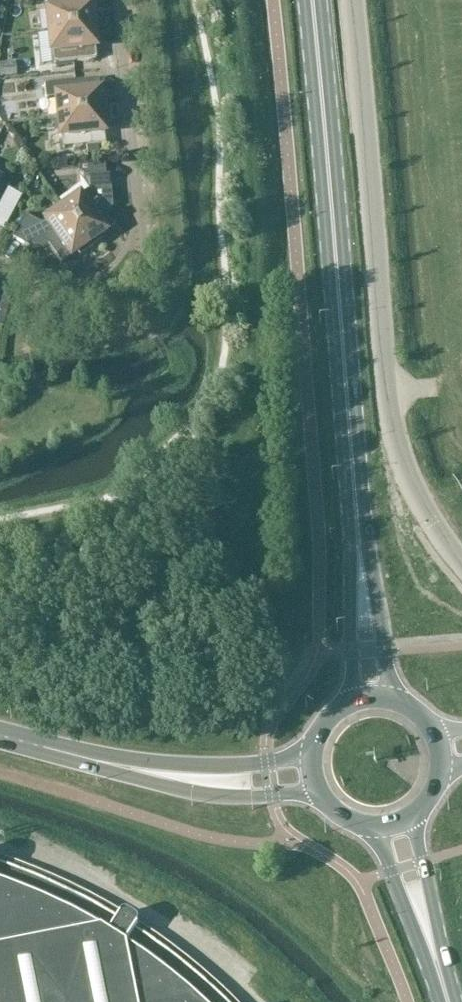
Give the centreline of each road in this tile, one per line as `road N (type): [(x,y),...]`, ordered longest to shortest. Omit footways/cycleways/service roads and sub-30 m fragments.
road 1 (unclassified): [(461,559),(412,488),(392,434),(353,0)]
road 2 (residential): [(0,271),(102,317),(144,299),(151,284),(120,0)]
road 3 (primary): [(347,403),(312,0)]
road 4 (primary): [(347,403),(351,703)]
road 5 (primary): [(389,699),(347,403)]
road 6 (secondary): [(56,751),(203,795),(318,794)]
road 7 (secondary): [(310,761),(200,767),(56,751)]
road 8 (primary): [(451,1001),(414,816)]
road 9 (primary): [(373,829),(446,1001)]

